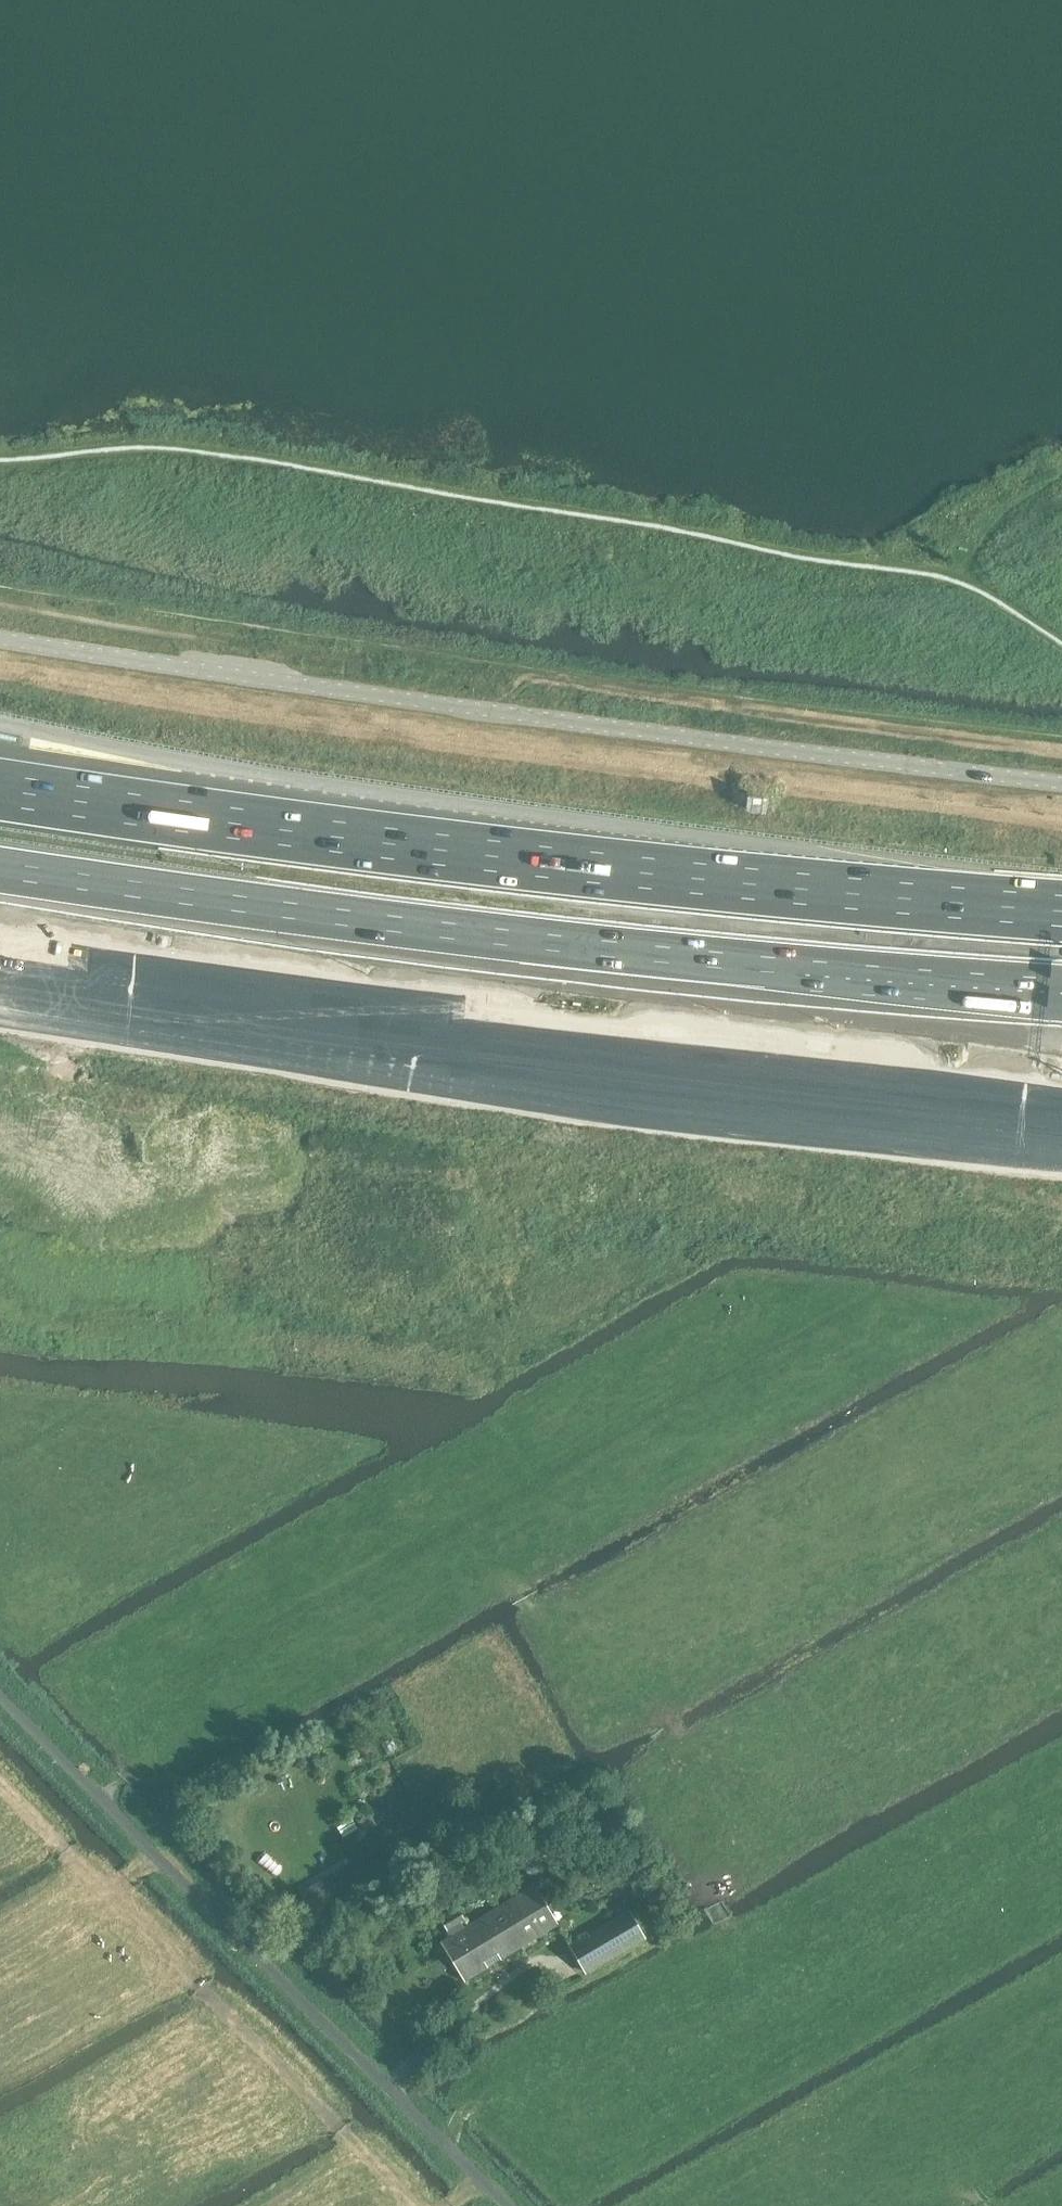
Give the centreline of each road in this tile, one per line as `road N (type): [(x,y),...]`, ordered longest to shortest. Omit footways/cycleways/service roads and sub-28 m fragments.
road 1 (unclassified): [(0,637),(1061,783)]
road 2 (motorway): [(1061,932),(0,788)]
road 3 (motorway): [(0,941),(1061,1083)]
road 4 (motorway): [(0,867),(1061,994)]
road 5 (residential): [(506,2205),(0,1698)]

